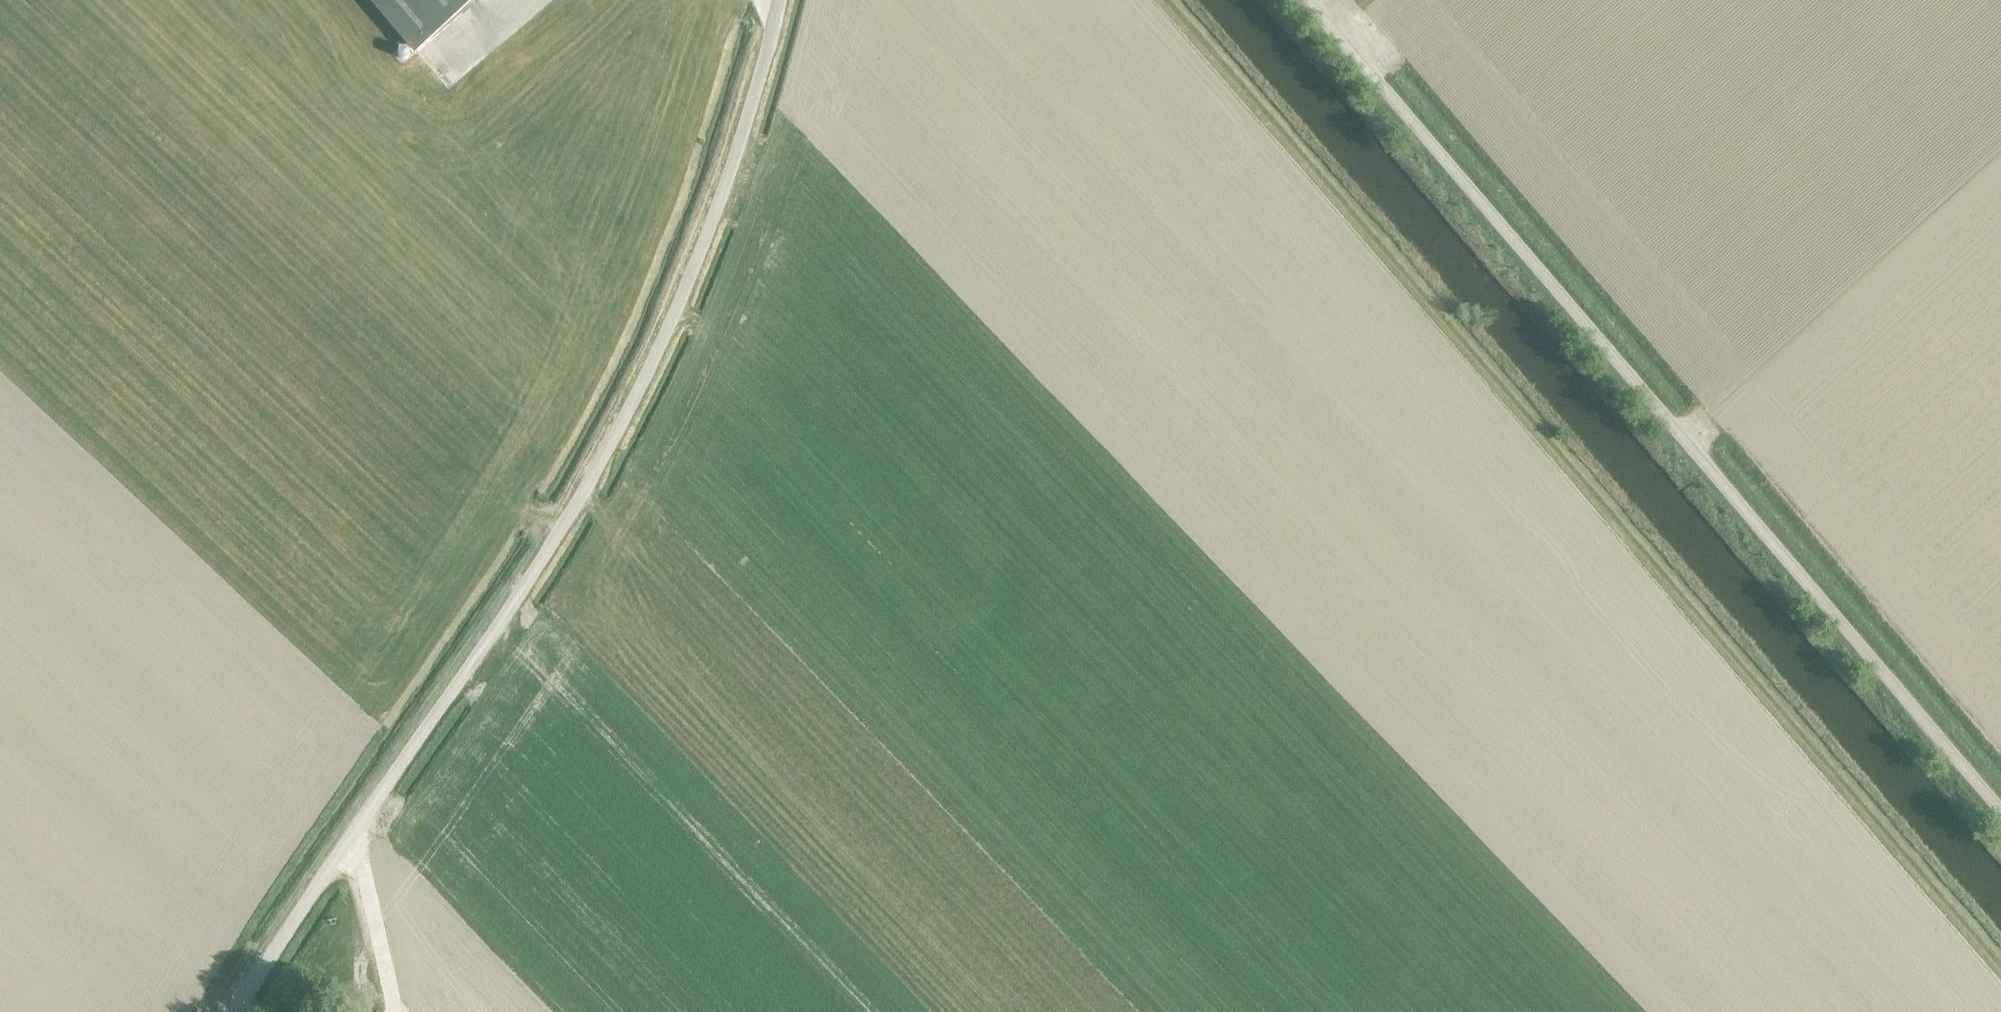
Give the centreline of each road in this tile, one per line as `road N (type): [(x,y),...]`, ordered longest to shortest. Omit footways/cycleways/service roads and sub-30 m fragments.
road 1 (unclassified): [(237,1011),(513,604),(628,412),(707,232),(779,0)]
road 2 (unclassified): [(2000,810),(1308,0)]

